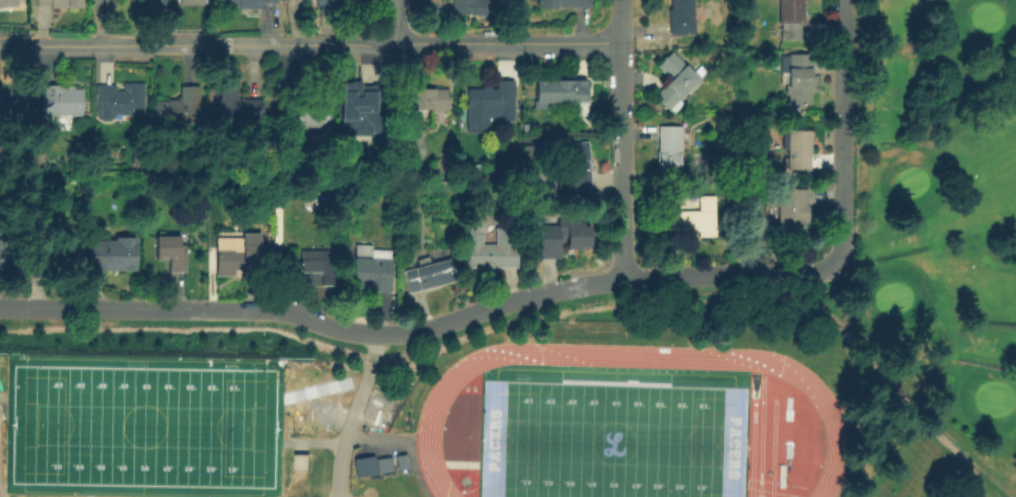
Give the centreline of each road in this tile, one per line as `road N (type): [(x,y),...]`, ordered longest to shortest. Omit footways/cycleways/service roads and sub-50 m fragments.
road 1 (residential): [(829,270),(574,286),(385,333),(252,307),(0,308)]
road 2 (residential): [(0,45),(617,42)]
road 3 (residential): [(618,0),(624,280)]
road 4 (residential): [(840,0),(837,257),(829,270)]

